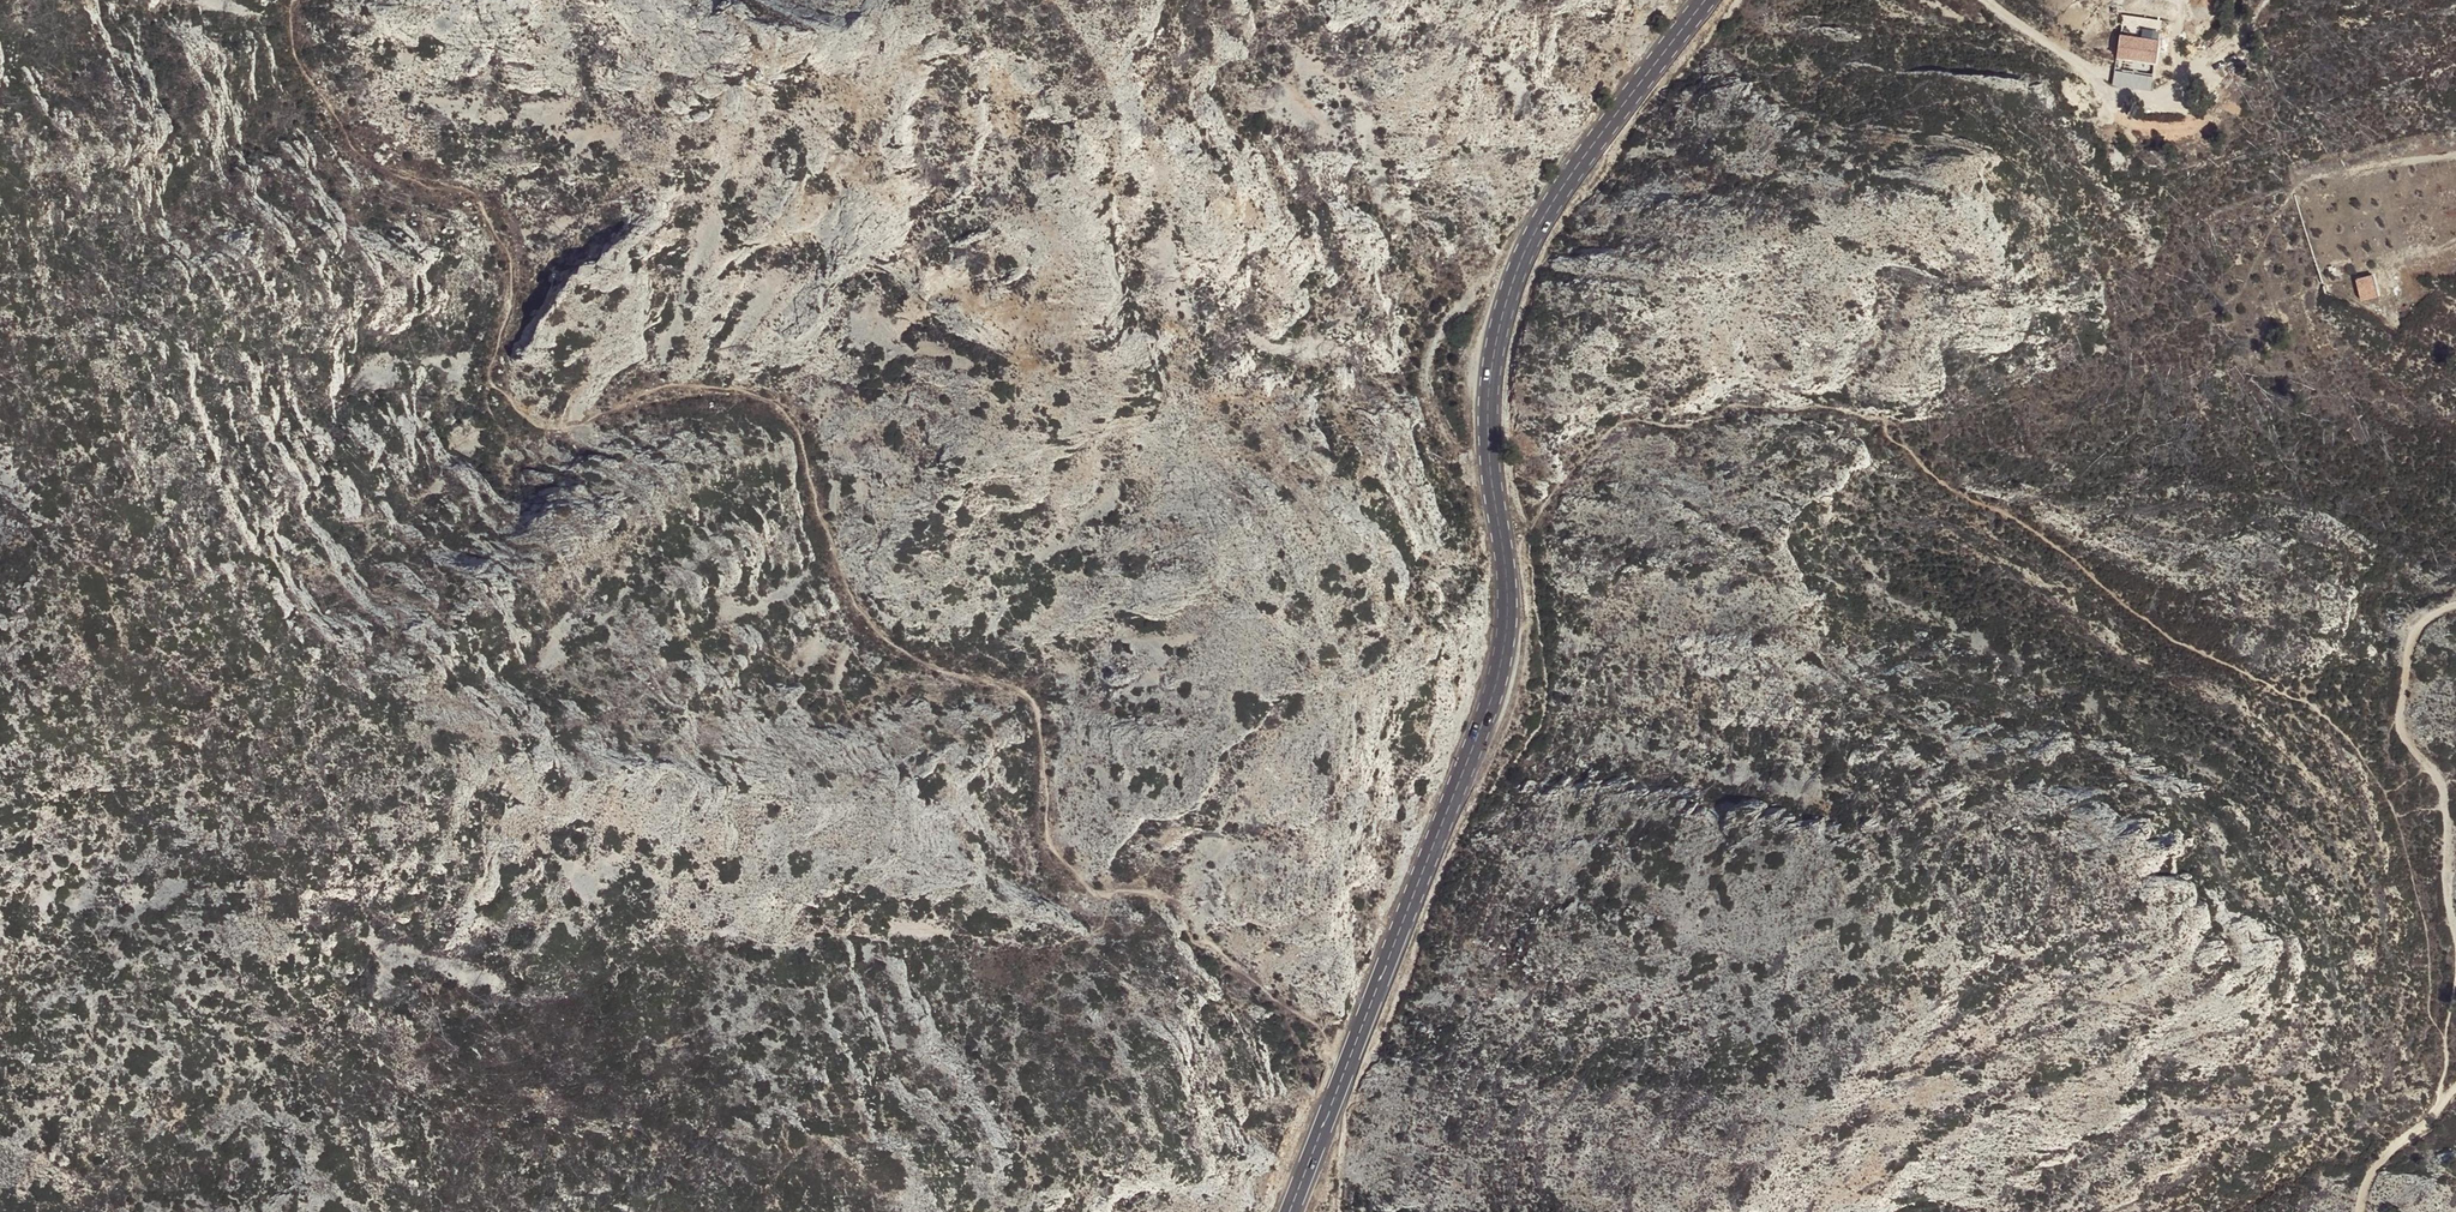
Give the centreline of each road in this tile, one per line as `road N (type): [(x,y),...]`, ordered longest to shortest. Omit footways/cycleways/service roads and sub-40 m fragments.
road 1 (secondary): [(1707,0),(1576,172),(1535,235),(1504,306),(1489,419),(1507,557),(1503,659),(1292,1211)]
road 2 (track): [(1989,0),(2104,84),(2154,94),(2235,39),(2268,0)]
road 3 (track): [(2445,805),(2441,783),(2400,726),(2413,636),(2427,618),(2455,605)]
road 4 (track): [(2362,1211),(2367,1182),(2382,1160),(2455,1092)]
road 5 (track): [(2455,154),(2323,175)]
road 6 (track): [(2455,932),(2445,805)]

